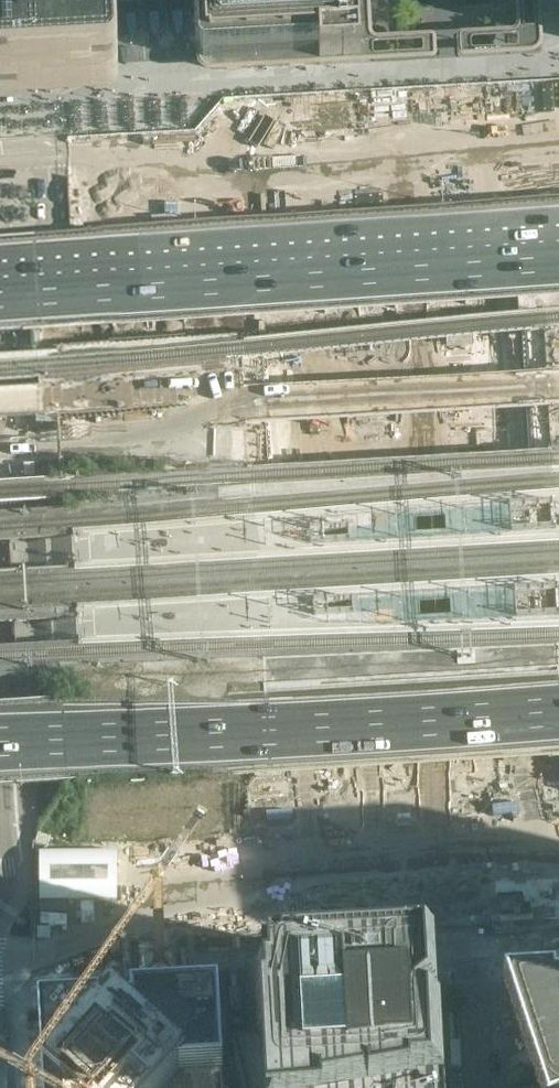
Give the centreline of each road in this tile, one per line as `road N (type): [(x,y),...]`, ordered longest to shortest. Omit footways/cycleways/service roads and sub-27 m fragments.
road 1 (motorway): [(558,257),(0,295)]
road 2 (motorway): [(0,743),(558,712)]
road 3 (residential): [(0,974),(467,952)]
road 4 (residential): [(467,952),(476,1087)]

